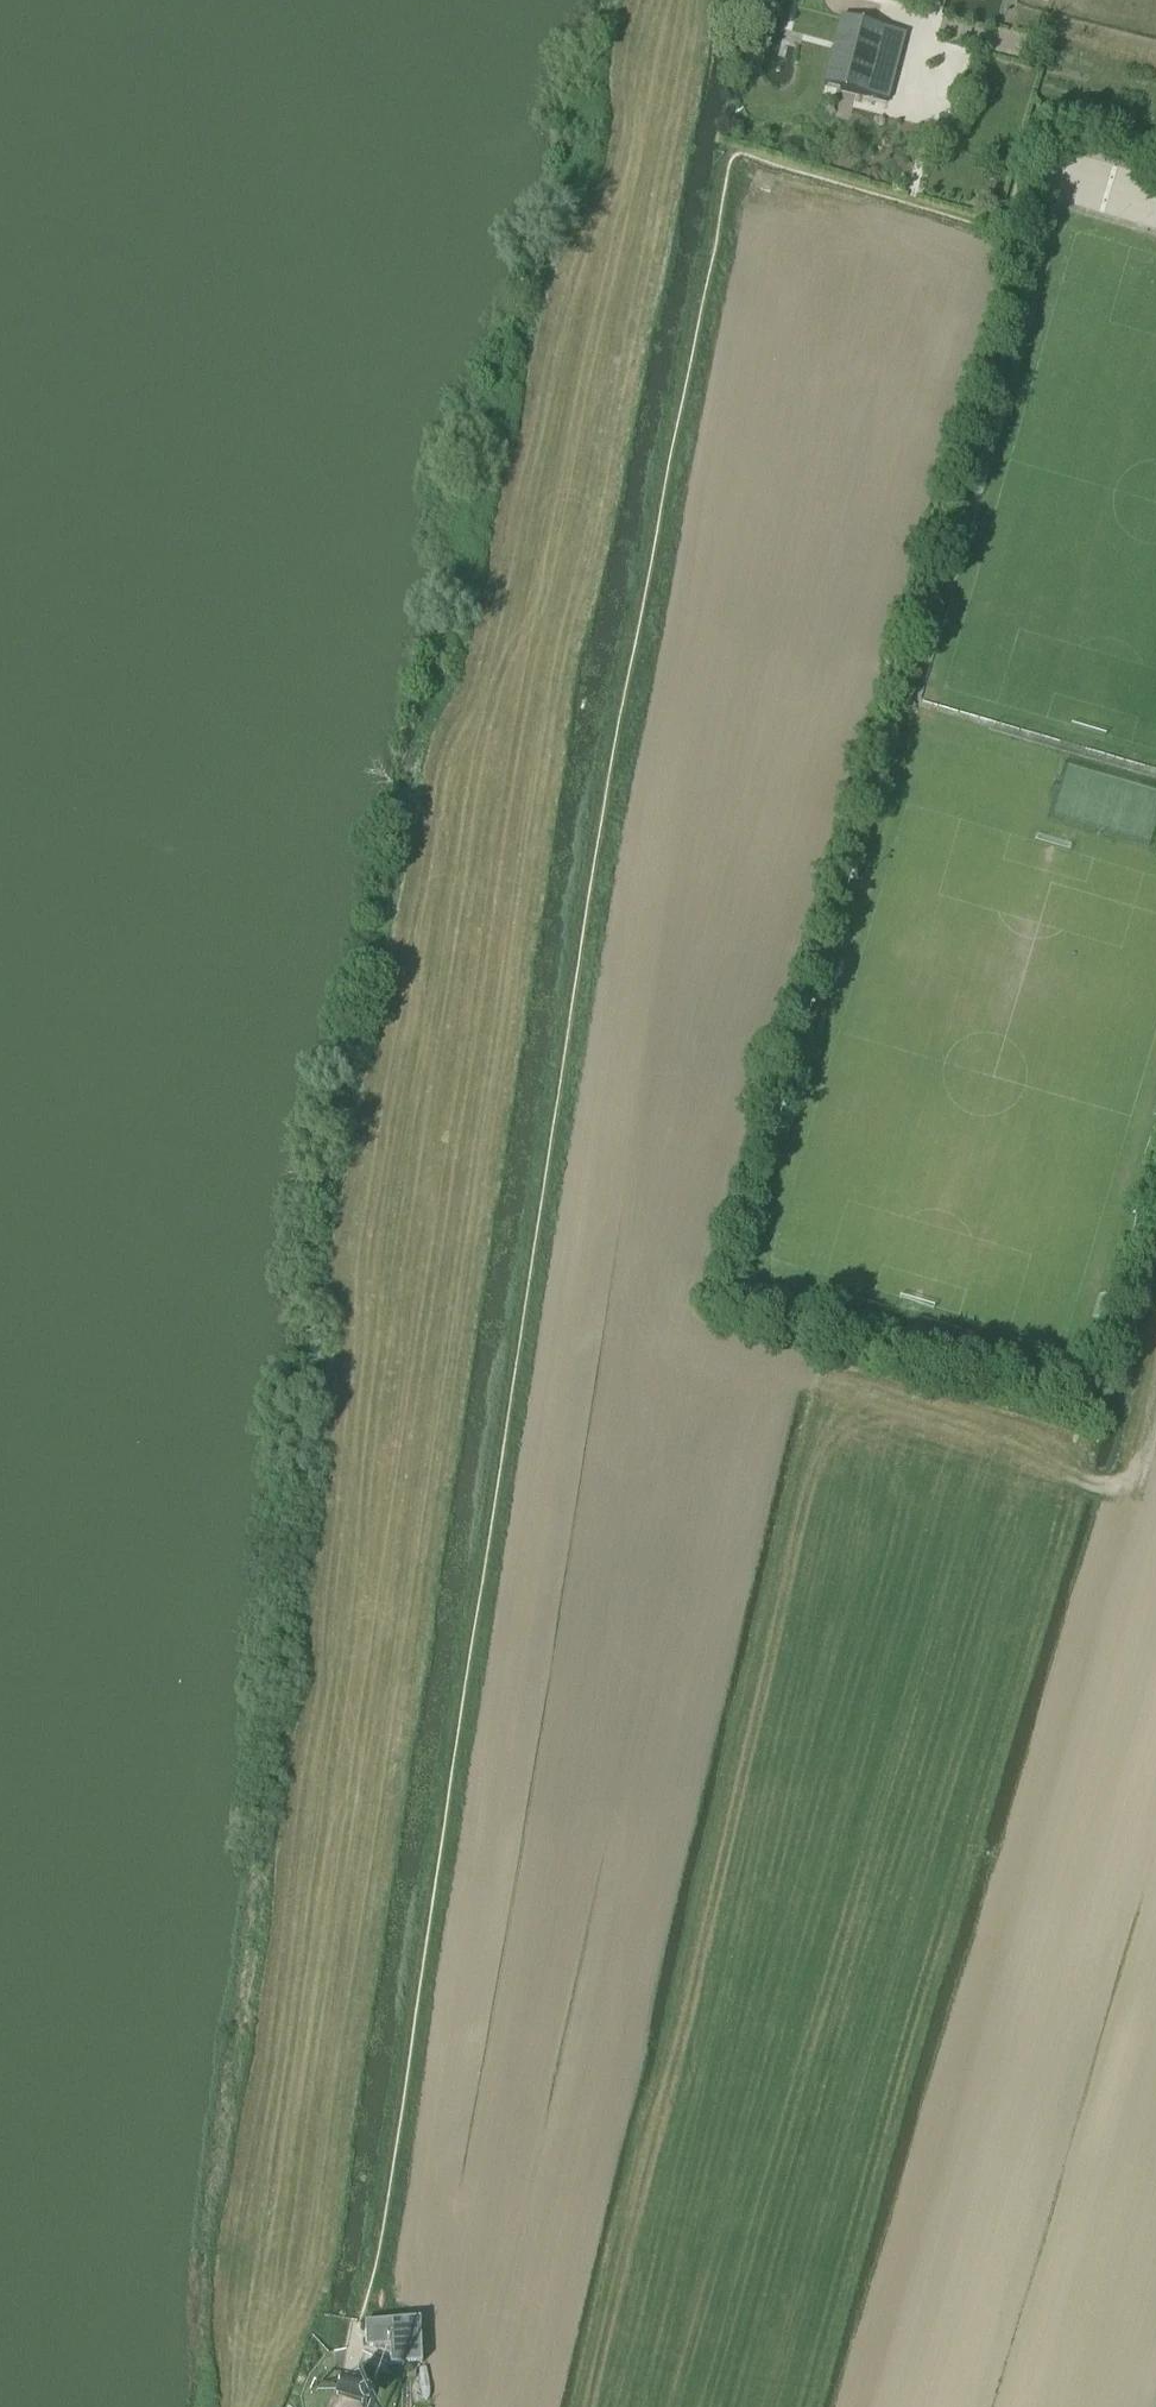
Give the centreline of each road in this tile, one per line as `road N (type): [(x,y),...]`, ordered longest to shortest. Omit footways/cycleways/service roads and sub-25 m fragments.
road 1 (track): [(671,1346),(1124,1488),(985,1983)]

